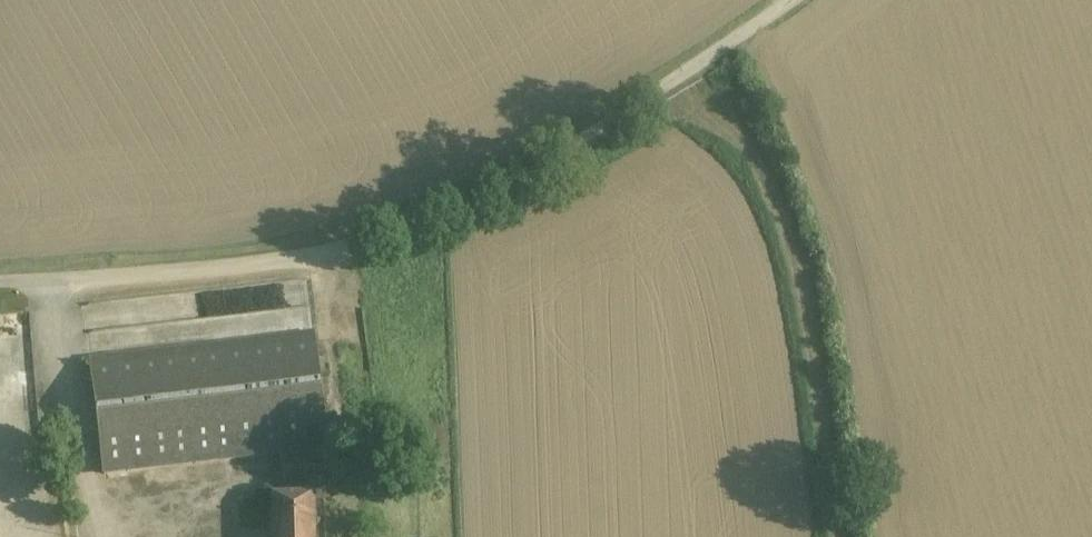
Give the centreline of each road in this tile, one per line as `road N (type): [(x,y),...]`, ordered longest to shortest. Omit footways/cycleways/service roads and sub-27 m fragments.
road 1 (unclassified): [(0,284),(278,262),(360,249),(444,222),(566,156),(797,0)]
road 2 (track): [(685,80),(749,144),(791,245),(815,347),(840,536)]

